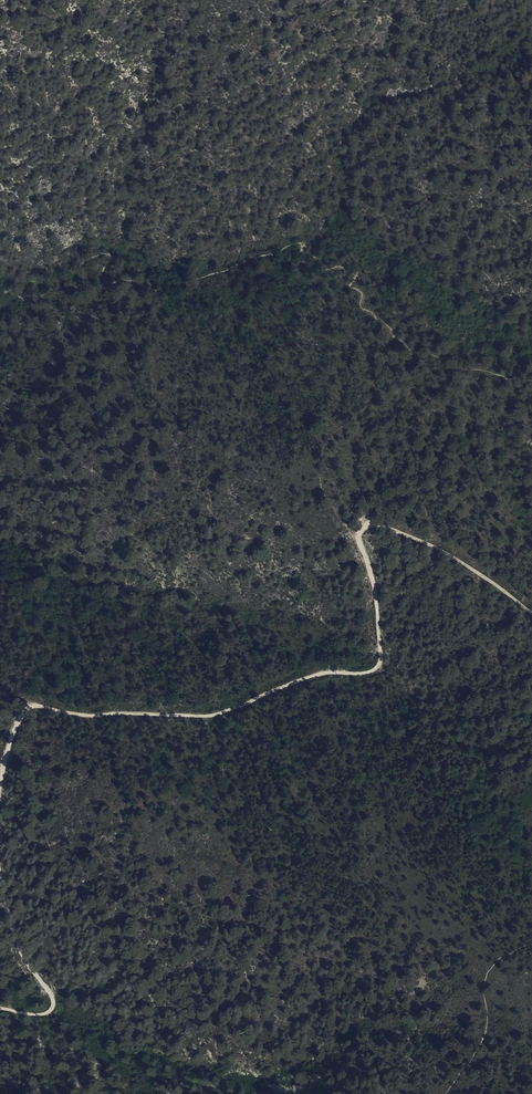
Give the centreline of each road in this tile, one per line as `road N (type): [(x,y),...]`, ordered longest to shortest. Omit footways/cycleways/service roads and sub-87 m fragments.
road 1 (track): [(0,790),(31,706),(96,717),(211,717),(324,673),(369,673),(381,658),(364,529),(388,527),(434,546),(531,614)]
road 2 (track): [(0,1008),(39,1016),(53,1007),(0,884)]

